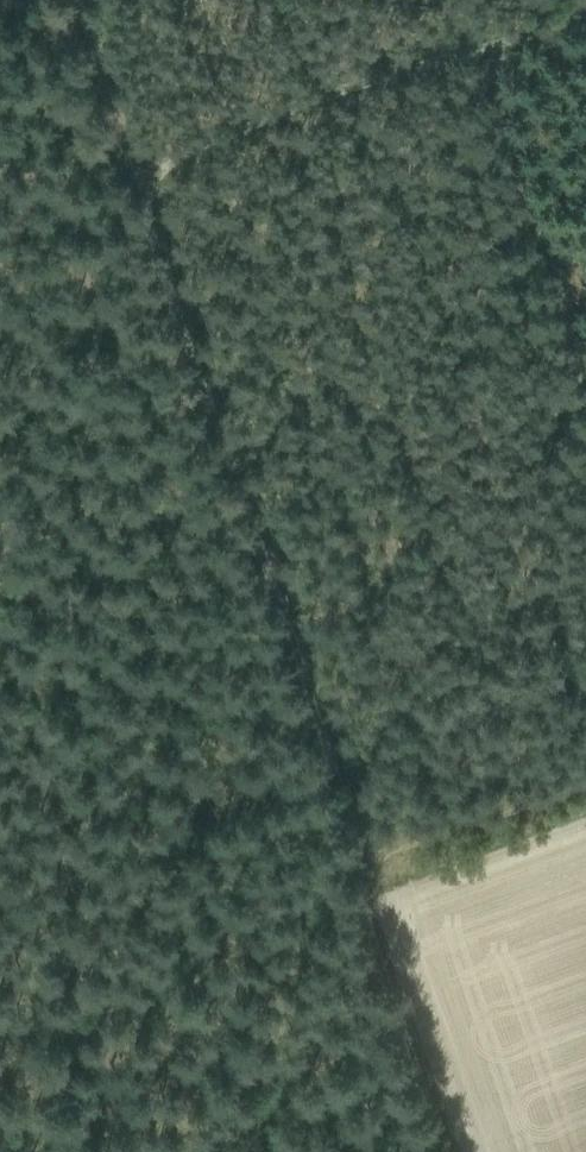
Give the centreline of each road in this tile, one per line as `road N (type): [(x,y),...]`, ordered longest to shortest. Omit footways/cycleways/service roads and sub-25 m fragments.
road 1 (track): [(107,165),(325,855)]
road 2 (track): [(558,0),(107,165),(55,2),(2,0)]
road 3 (track): [(585,760),(325,855),(430,1151)]

